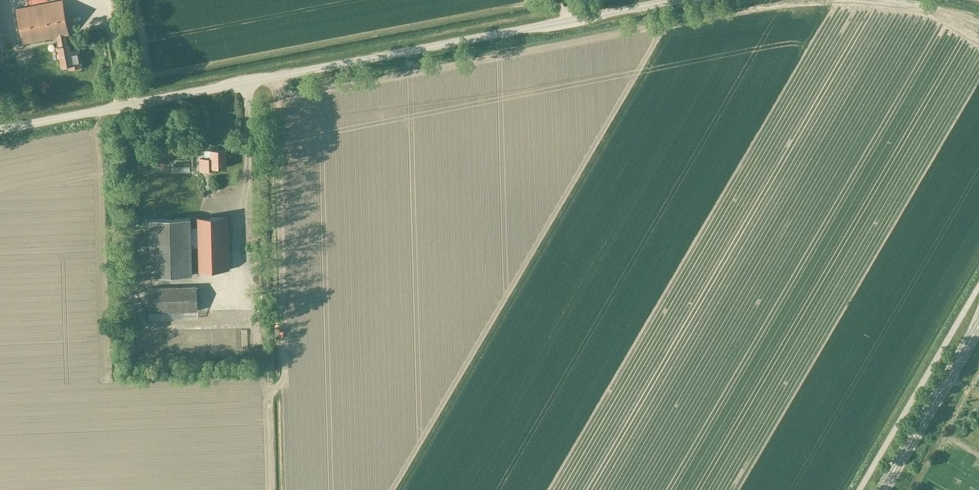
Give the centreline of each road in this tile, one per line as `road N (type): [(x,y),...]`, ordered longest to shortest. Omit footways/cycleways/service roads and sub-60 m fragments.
road 1 (unclassified): [(0,131),(678,0)]
road 2 (primary): [(883,489),(978,326)]

